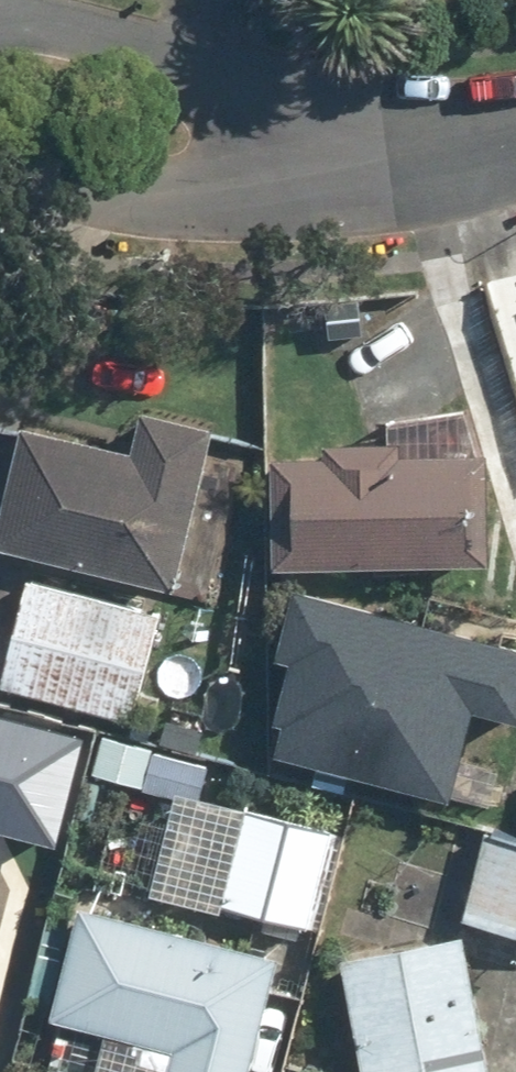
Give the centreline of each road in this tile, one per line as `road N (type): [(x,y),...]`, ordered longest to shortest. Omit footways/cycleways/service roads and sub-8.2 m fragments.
road 1 (residential): [(514,152),(456,174),(161,210),(0,158)]
road 2 (residential): [(0,29),(455,122)]

